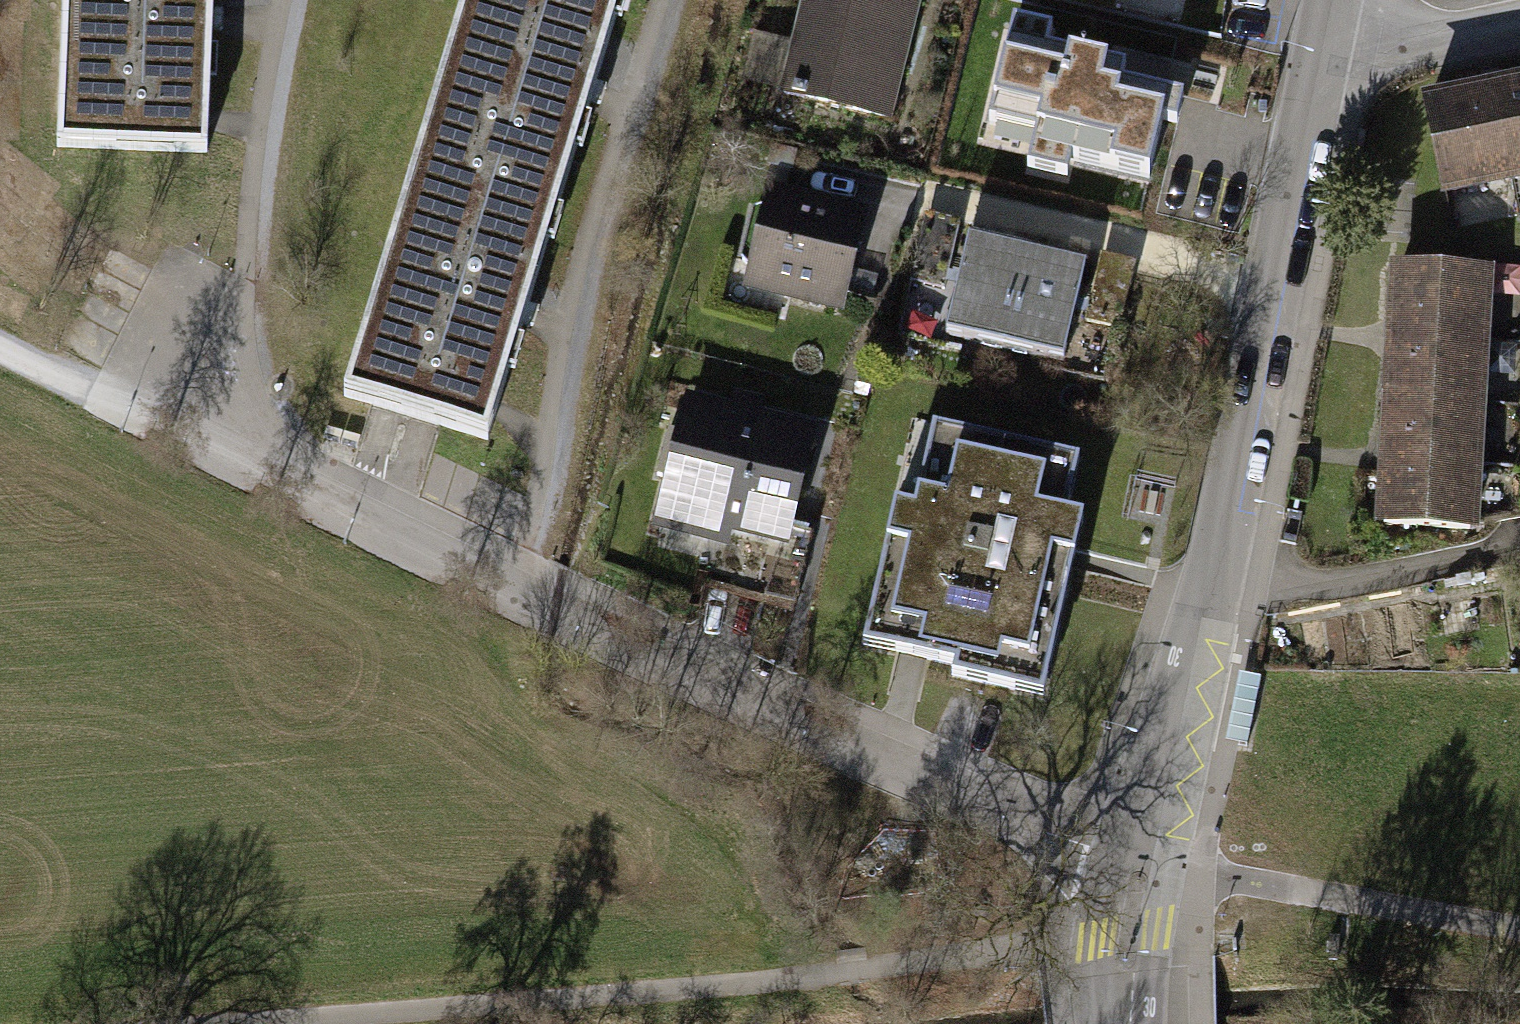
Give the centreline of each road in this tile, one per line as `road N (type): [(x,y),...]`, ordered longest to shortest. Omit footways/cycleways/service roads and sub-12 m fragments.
road 1 (residential): [(1139,862),(972,800),(508,597),(137,411)]
road 2 (track): [(1139,862),(1054,940),(602,995),(243,1023)]
road 3 (residential): [(1139,862),(1216,567),(1326,22)]
road 4 (residential): [(1326,22),(1457,38),(1519,25)]
road 5 (residential): [(1121,1023),(1139,862)]
road 6 (track): [(137,411),(0,342)]

